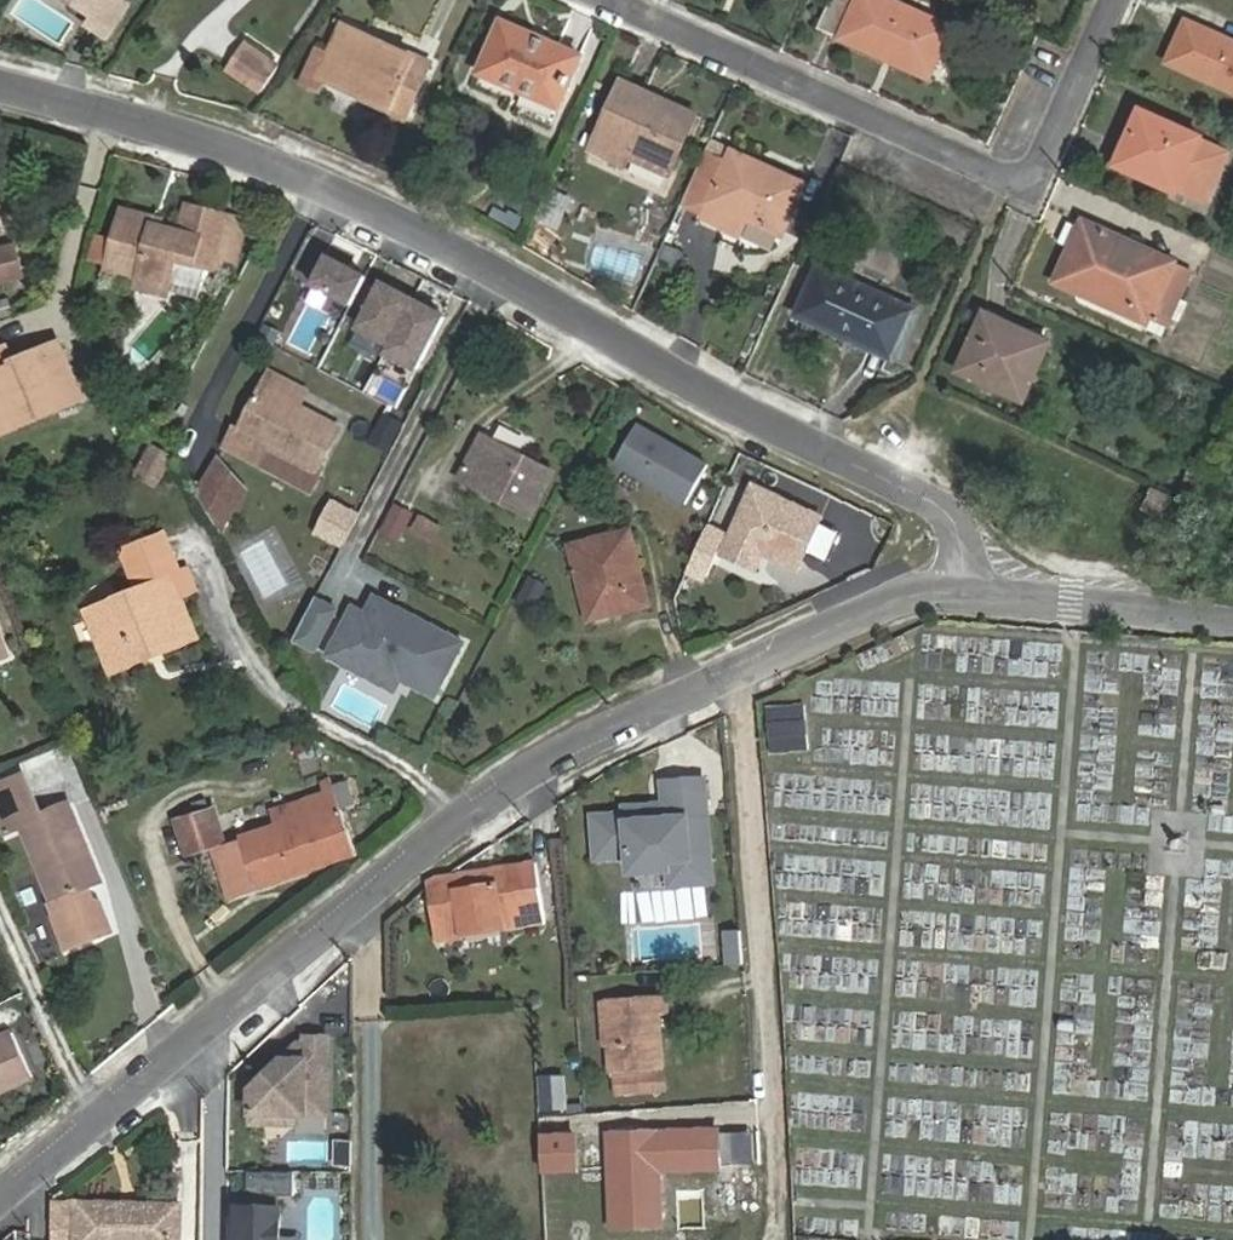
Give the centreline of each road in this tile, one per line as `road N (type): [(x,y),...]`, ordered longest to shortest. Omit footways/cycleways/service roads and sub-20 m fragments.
road 1 (residential): [(0,1200),(561,745),(892,601),(979,585)]
road 2 (residential): [(0,86),(268,158),(497,259),(942,501),(979,585)]
road 3 (residential): [(613,0),(995,180),(1040,85),(1070,96),(1111,0)]
road 4 (residential): [(979,585),(1232,604)]

